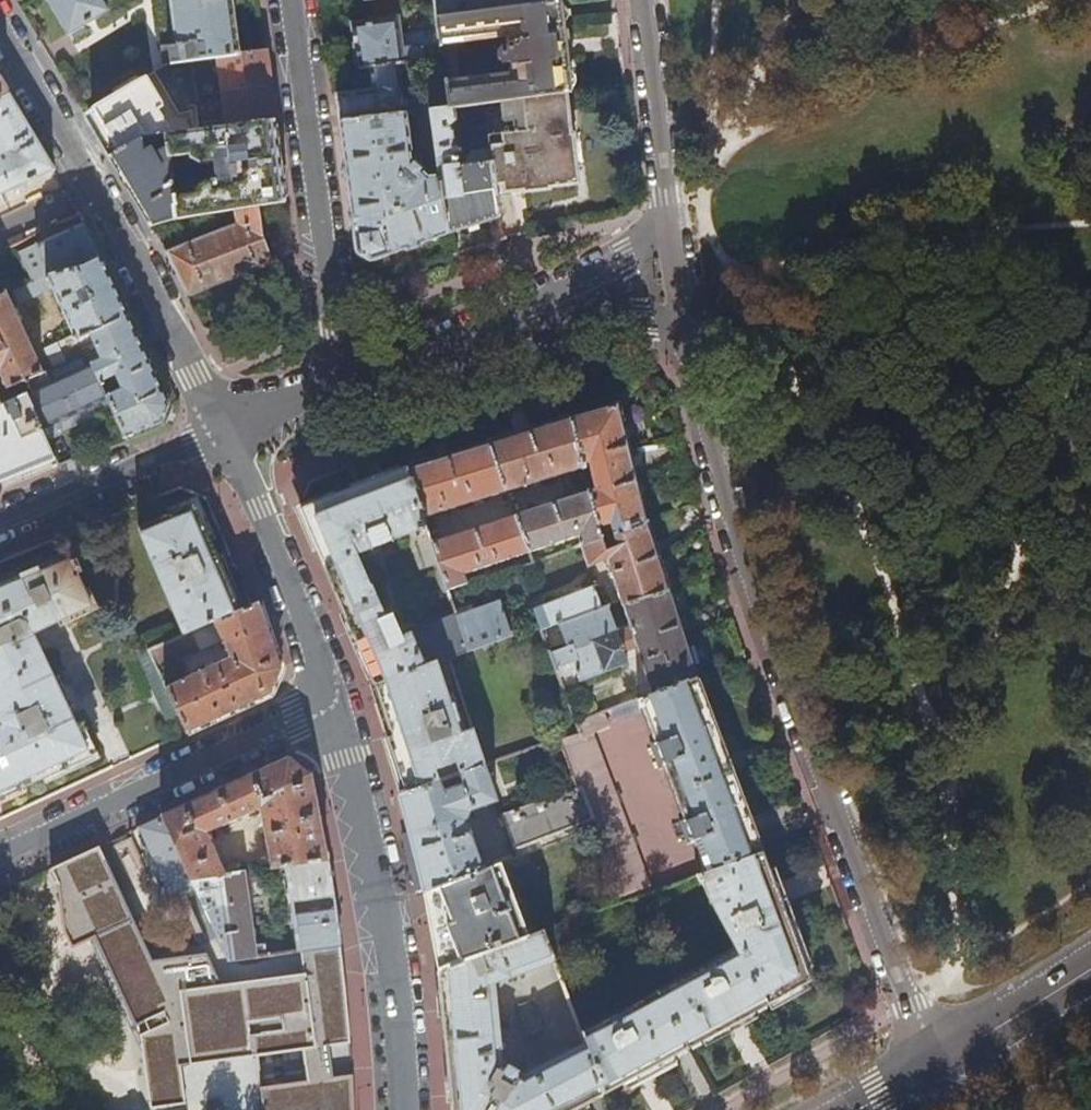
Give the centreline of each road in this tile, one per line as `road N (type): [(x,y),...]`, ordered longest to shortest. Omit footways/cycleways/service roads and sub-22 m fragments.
road 1 (residential): [(687,341),(758,595),(930,1065)]
road 2 (residential): [(223,431),(102,197),(0,27)]
road 3 (residential): [(405,1109),(389,953),(332,699)]
road 4 (residential): [(289,0),(340,385)]
road 5 (residential): [(332,699),(0,855)]
road 6 (residential): [(332,699),(223,431)]
road 7 (residential): [(0,523),(223,431)]
road 8 (residential): [(668,212),(626,258),(488,331)]
road 9 (residential): [(643,0),(668,212)]
road 10 (residential): [(488,331),(621,316),(662,323),(687,341)]
road 11 (tertiary): [(930,1065),(1090,963)]
road 12 (residential): [(340,385),(488,331)]
road 13 (residential): [(668,212),(687,341)]
road 14 (residential): [(223,431),(340,385)]

